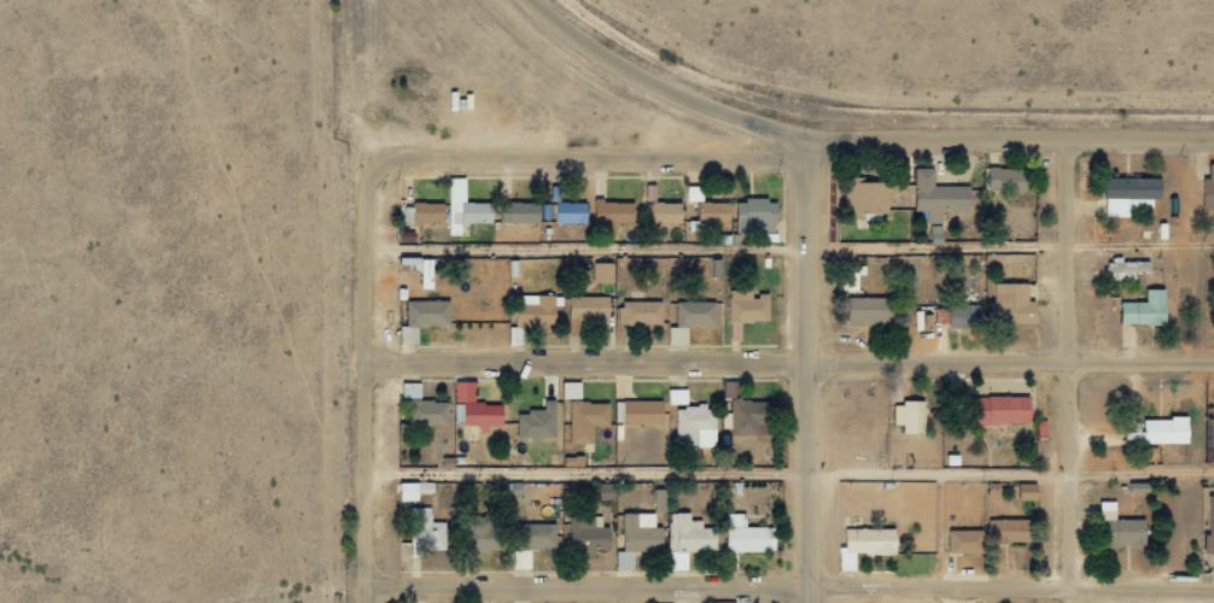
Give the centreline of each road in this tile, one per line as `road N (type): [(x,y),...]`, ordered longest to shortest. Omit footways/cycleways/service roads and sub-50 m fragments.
road 1 (residential): [(1213,586),(357,590)]
road 2 (residential): [(1213,364),(358,367)]
road 3 (tertiary): [(814,602),(816,363),(804,145)]
road 4 (residential): [(1066,602),(1055,146)]
road 5 (tertiary): [(771,137),(804,145),(1213,142)]
road 6 (residential): [(369,172),(361,203),(357,602)]
road 7 (residential): [(369,172),(393,162),(759,156),(771,137)]
road 8 (tertiary): [(771,137),(571,30),(541,0)]

